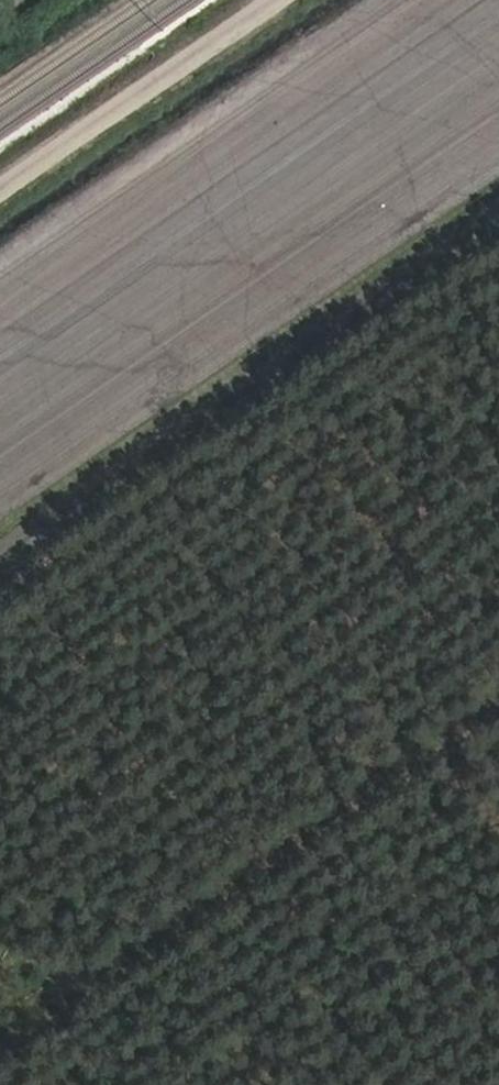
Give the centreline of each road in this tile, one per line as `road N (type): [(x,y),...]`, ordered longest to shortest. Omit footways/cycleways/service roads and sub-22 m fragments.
road 1 (track): [(282,0),(0,193)]

